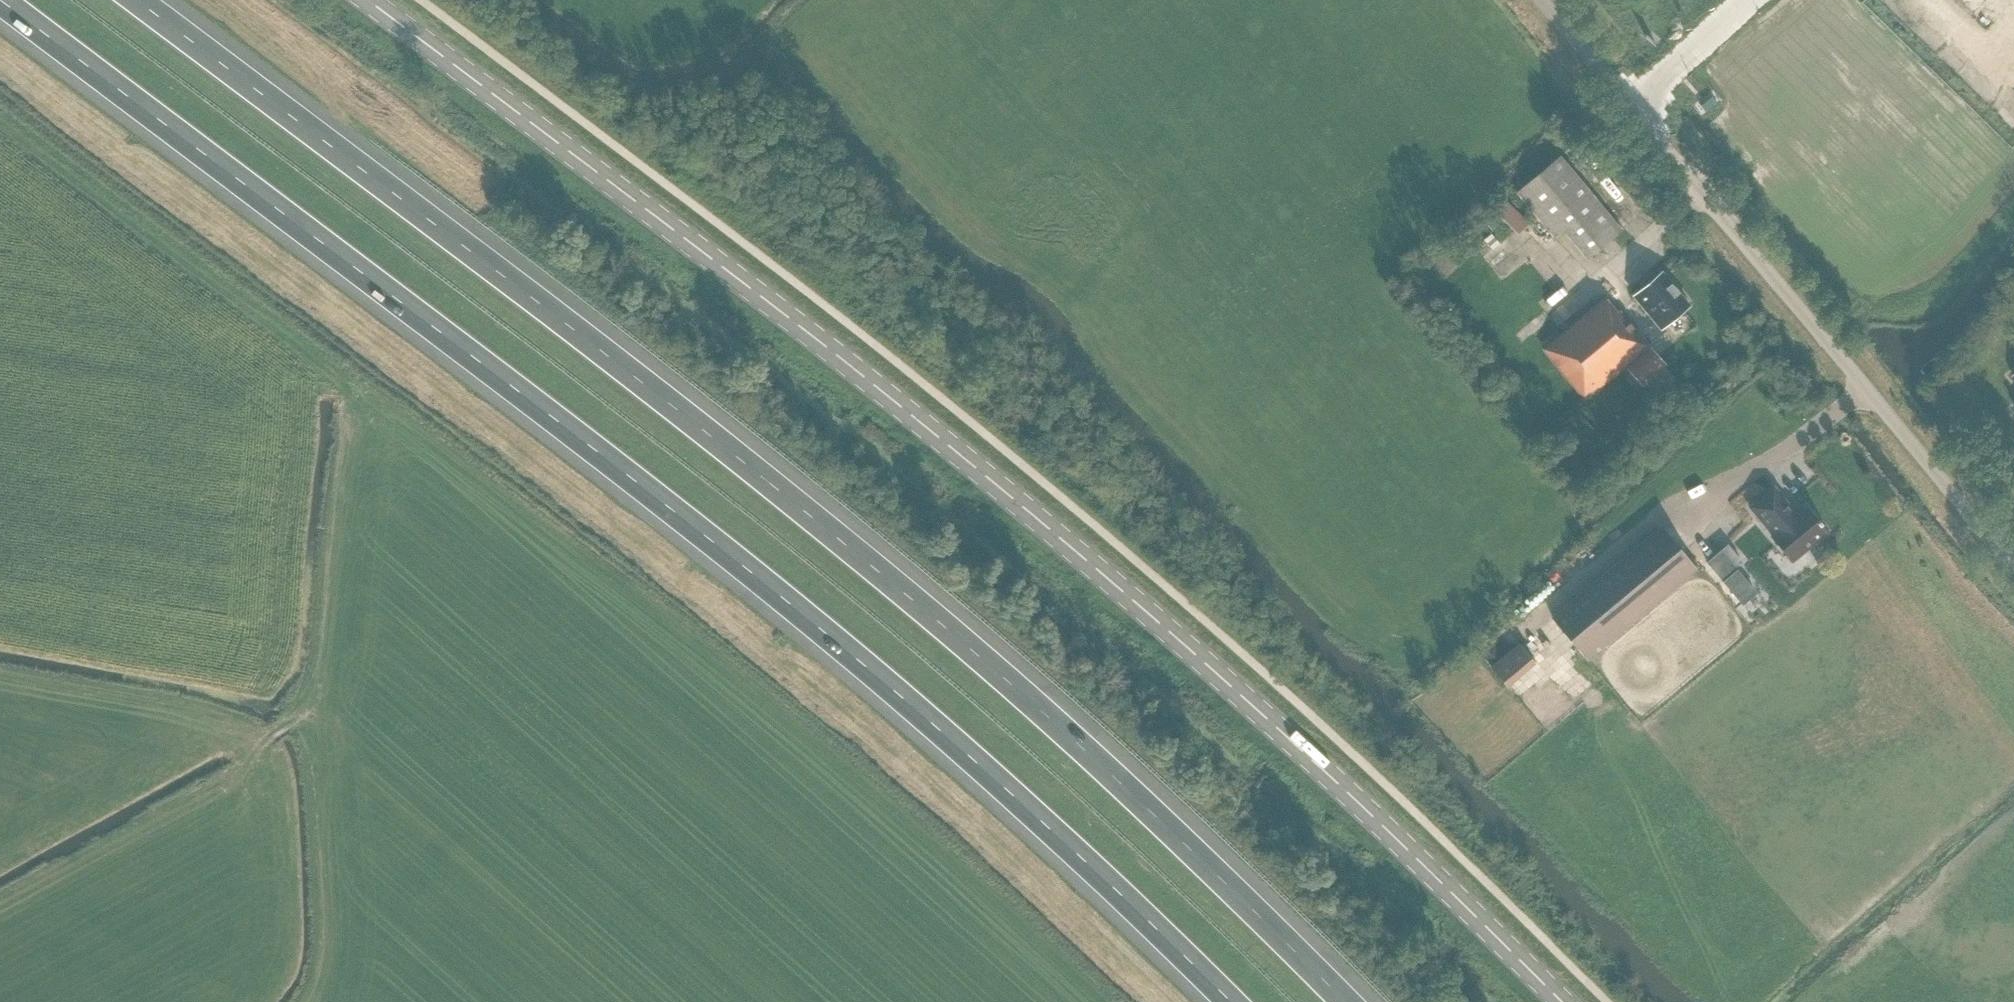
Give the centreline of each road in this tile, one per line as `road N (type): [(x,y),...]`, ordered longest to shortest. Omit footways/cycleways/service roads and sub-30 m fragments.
road 1 (motorway): [(0,6),(577,439),(1001,789),(1223,1001)]
road 2 (motorway): [(1339,1001),(1096,765),(929,619),(631,378),(129,0)]
road 3 (tertiary): [(1562,1001),(1356,798),(991,479),(367,0)]
road 4 (track): [(0,123),(352,388),(328,647),(310,714),(259,741)]
road 5 (unclassified): [(2013,577),(1531,0)]

